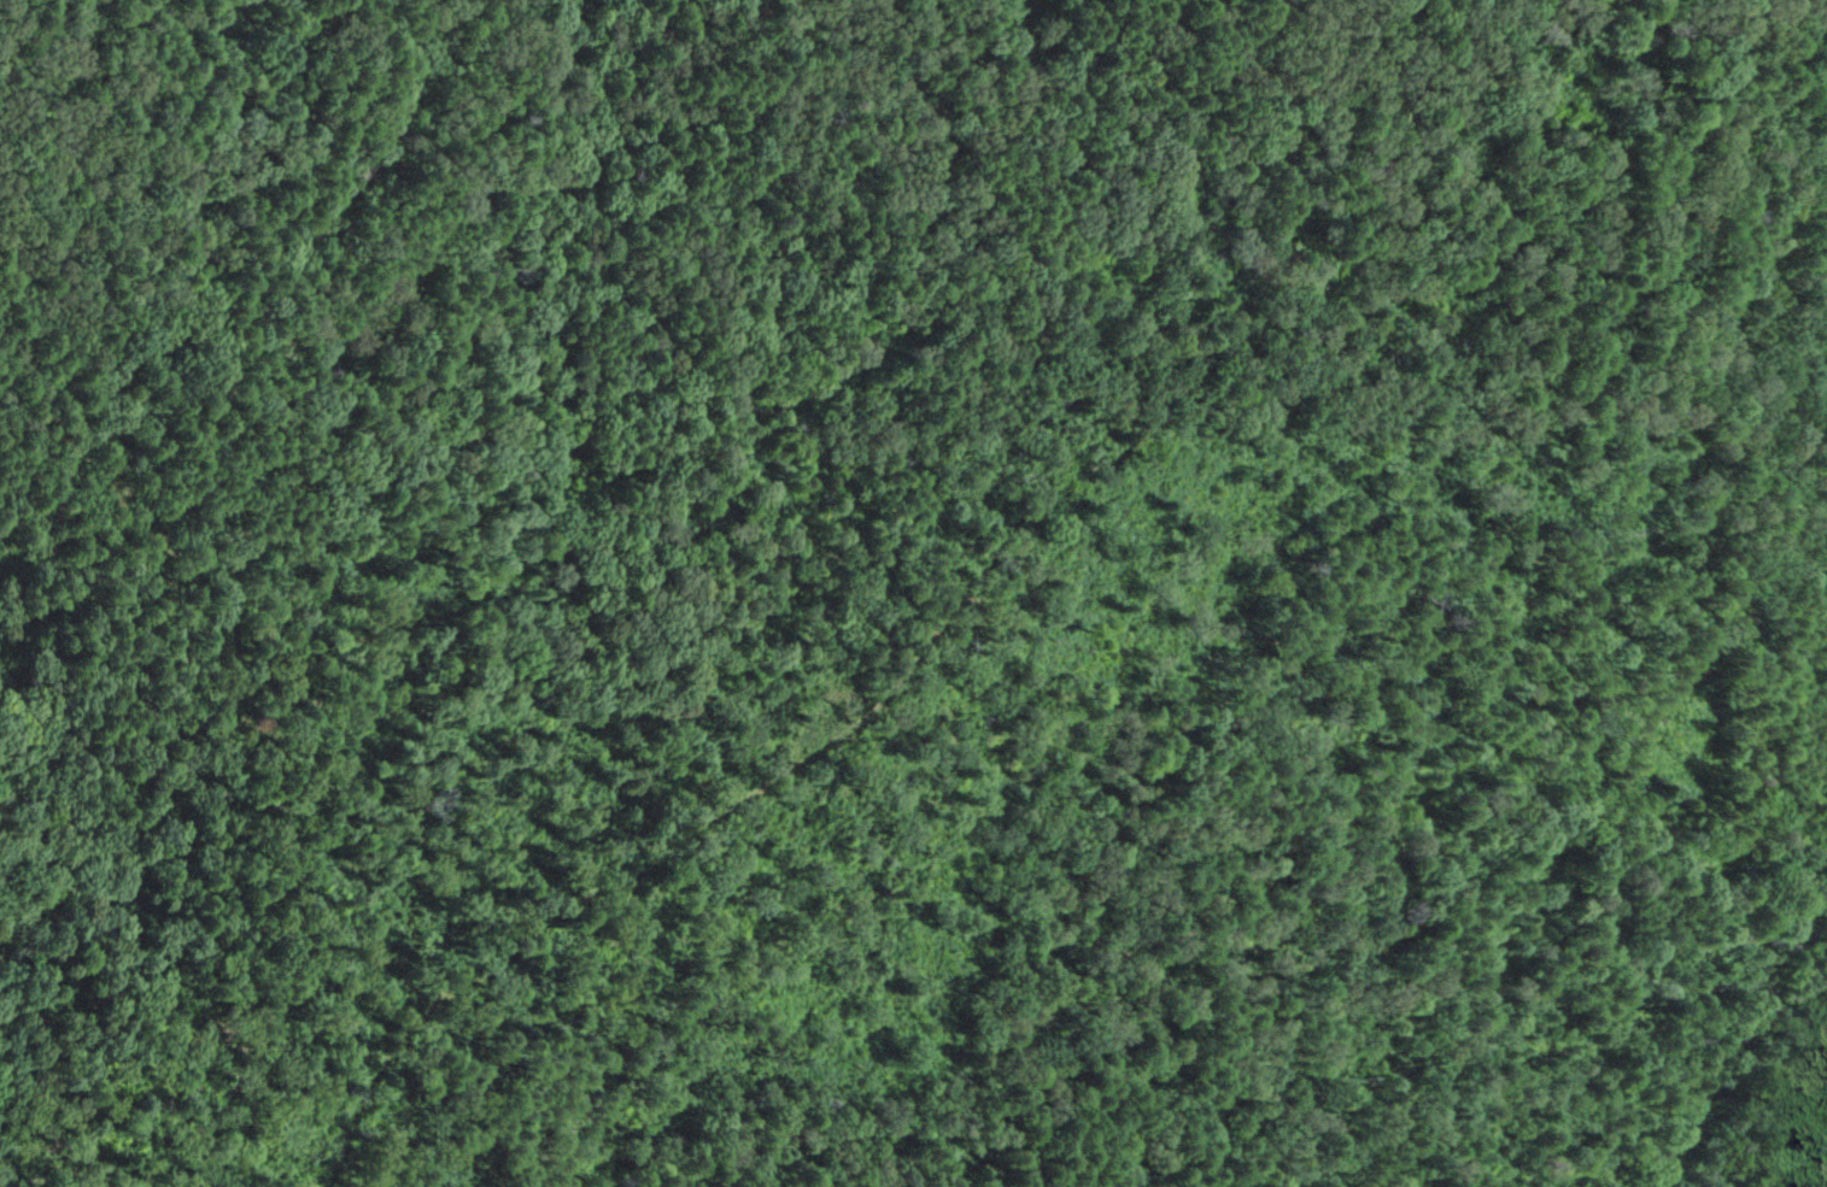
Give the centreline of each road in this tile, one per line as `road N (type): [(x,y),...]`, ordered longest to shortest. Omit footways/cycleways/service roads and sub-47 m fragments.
road 1 (residential): [(1686,1186),(1826,970)]

